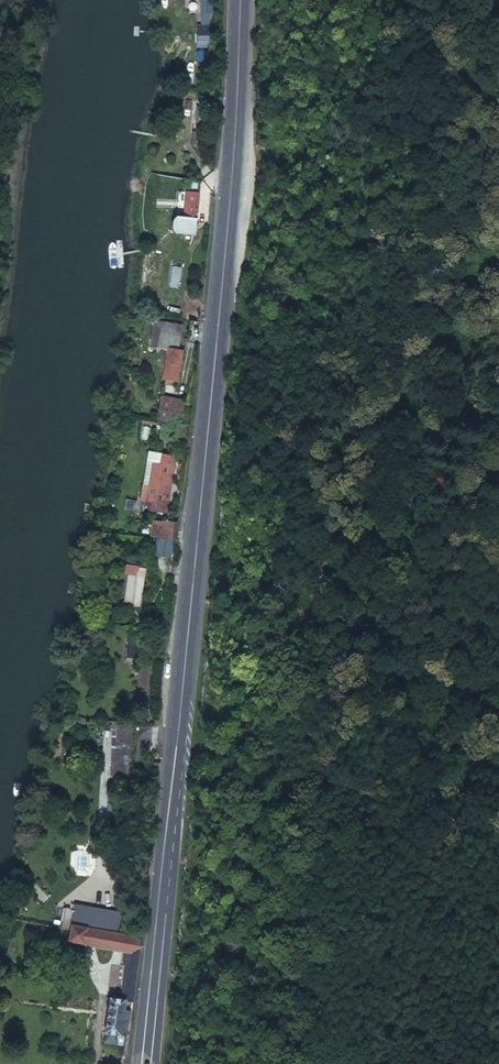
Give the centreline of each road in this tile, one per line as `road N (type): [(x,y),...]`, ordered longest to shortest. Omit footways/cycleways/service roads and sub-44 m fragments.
road 1 (primary): [(144,1063),(219,322),(240,0)]

